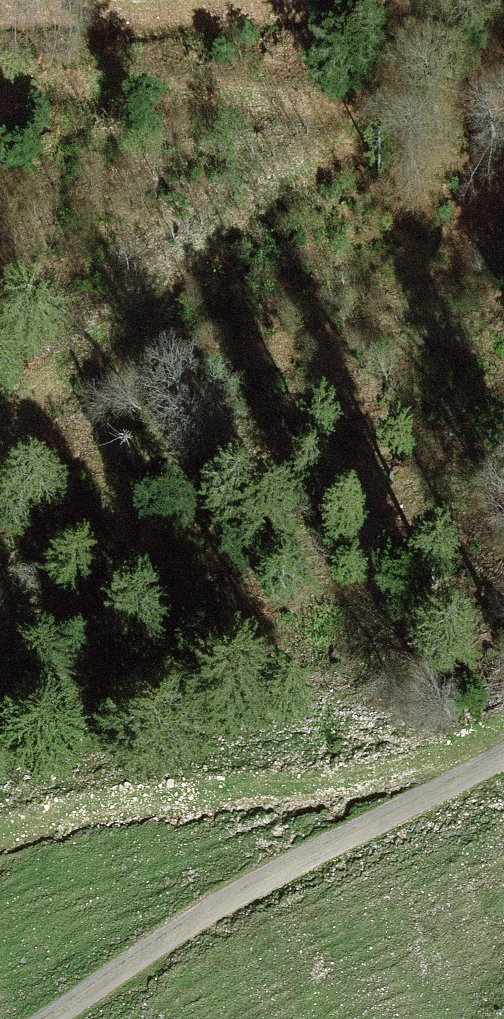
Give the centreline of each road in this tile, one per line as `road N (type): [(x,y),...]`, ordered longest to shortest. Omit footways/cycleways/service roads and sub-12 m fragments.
road 1 (unclassified): [(52,1018),(181,929),(503,757)]
road 2 (track): [(0,832),(130,801),(345,783),(503,751)]
road 3 (track): [(389,107),(83,350),(0,434)]
road 4 (track): [(0,68),(389,107),(503,108)]
road 5 (track): [(349,0),(235,13),(0,16)]

